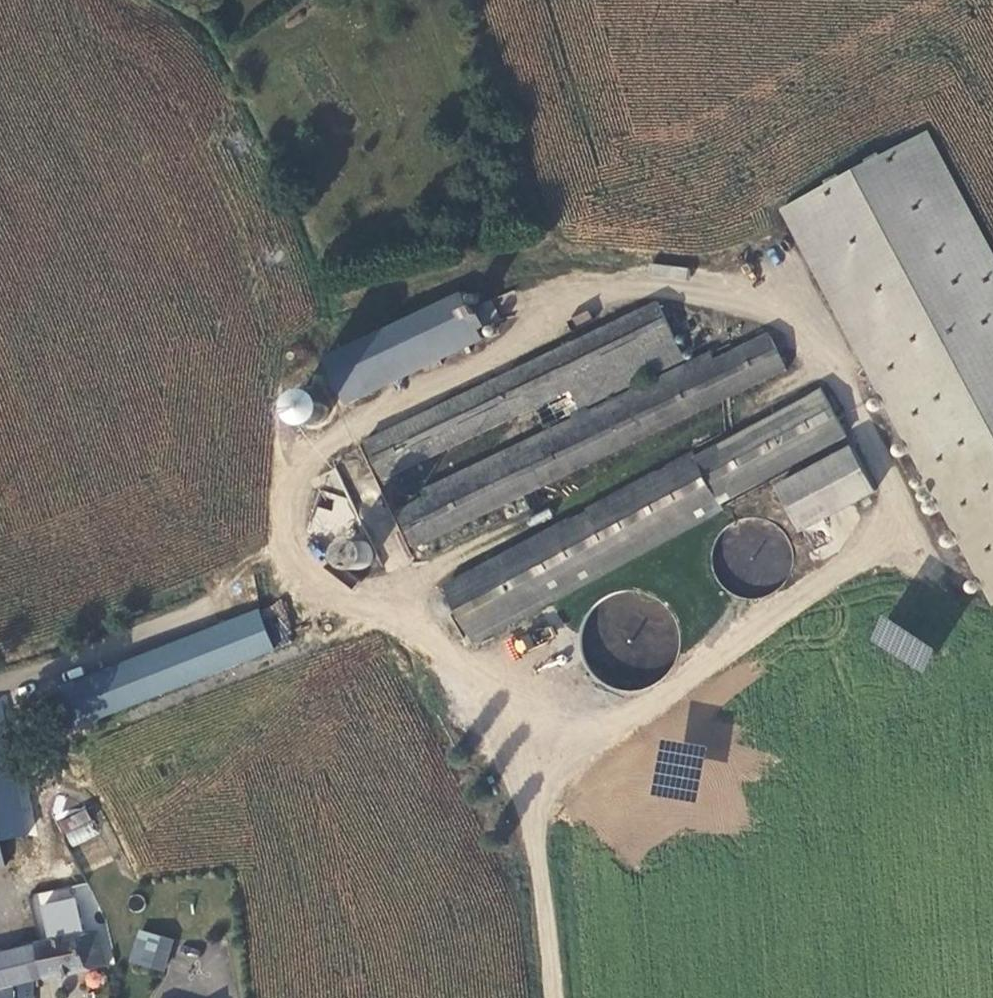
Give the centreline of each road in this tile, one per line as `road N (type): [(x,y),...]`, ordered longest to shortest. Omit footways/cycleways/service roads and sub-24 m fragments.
road 1 (unclassified): [(549,997),(528,817)]

